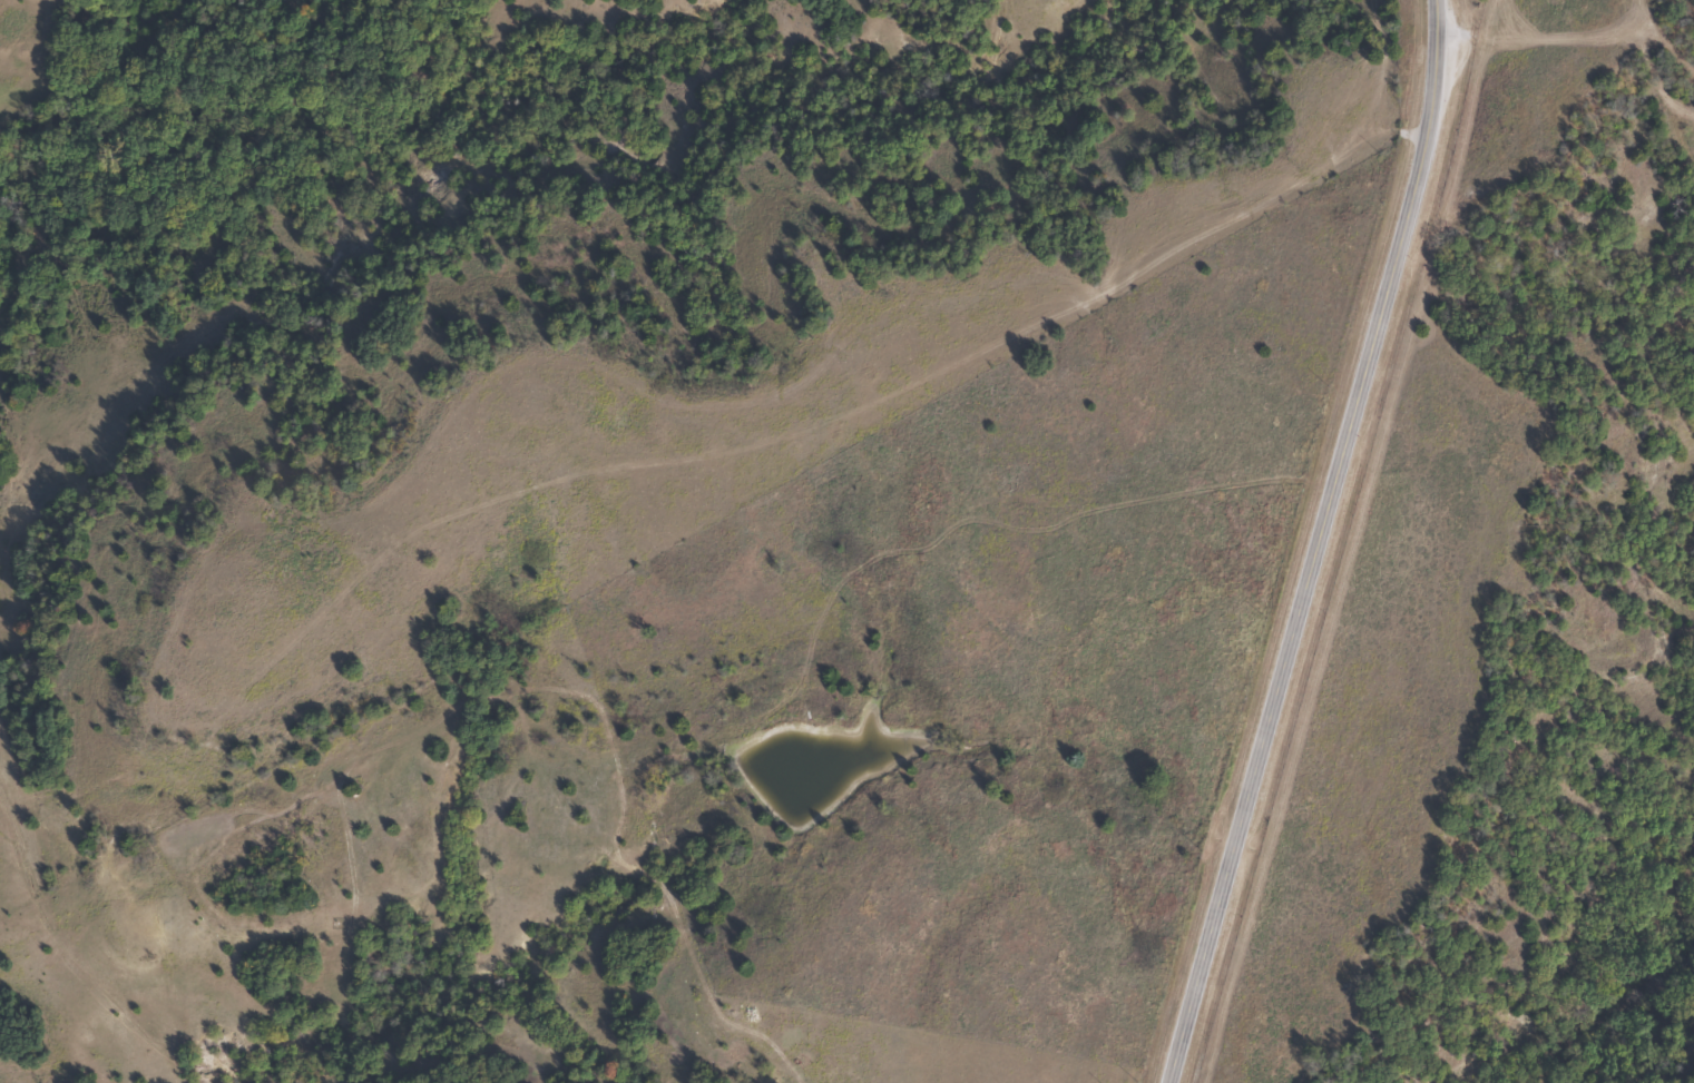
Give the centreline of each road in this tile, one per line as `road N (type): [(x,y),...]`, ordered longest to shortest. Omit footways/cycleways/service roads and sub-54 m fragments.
road 1 (secondary): [(1438,0),(1428,138),(1172,1082)]

